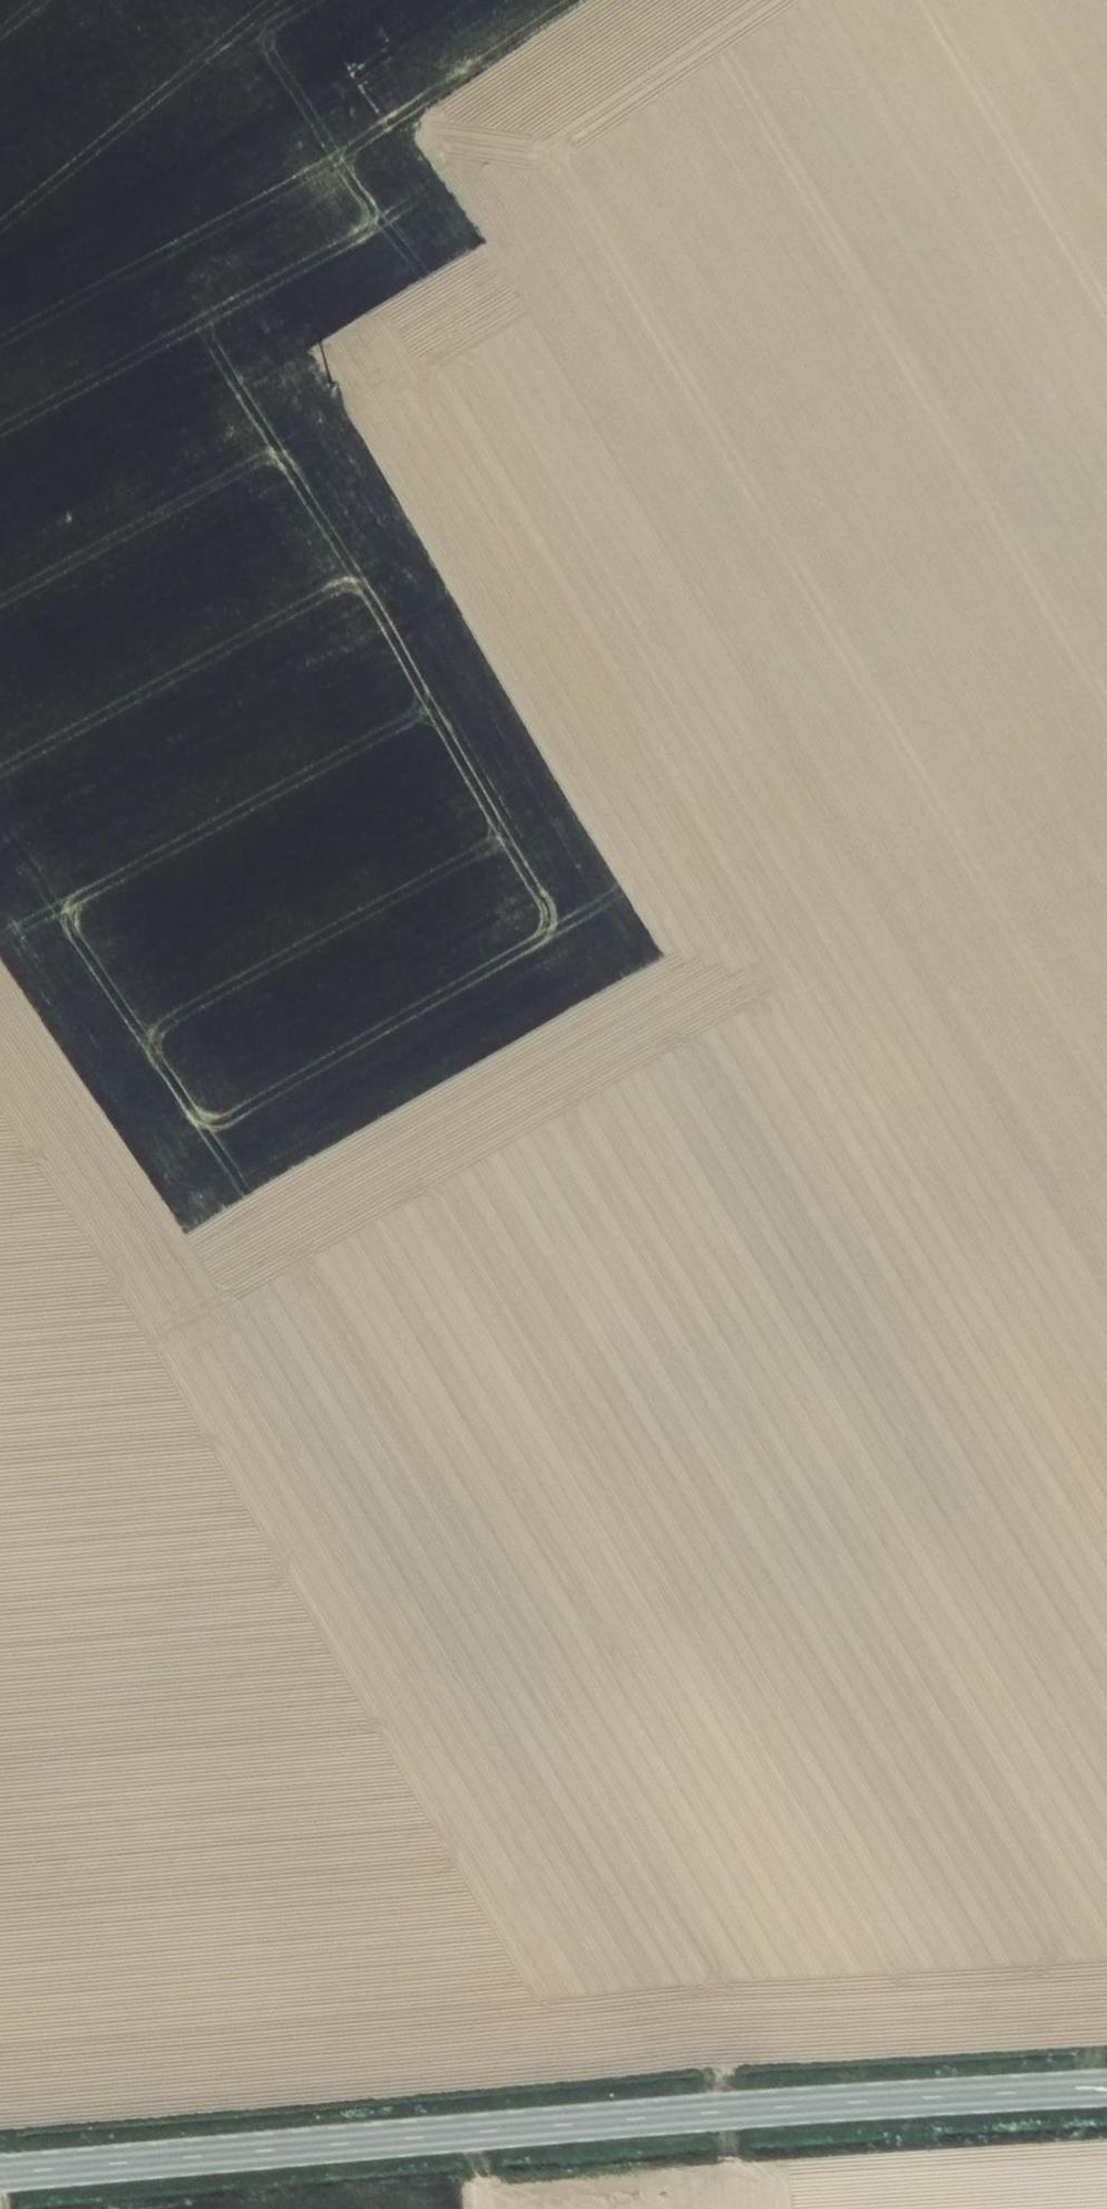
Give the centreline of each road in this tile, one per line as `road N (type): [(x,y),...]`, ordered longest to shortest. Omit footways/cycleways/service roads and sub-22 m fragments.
road 1 (tertiary): [(1106,2090),(726,2112),(0,2176)]

